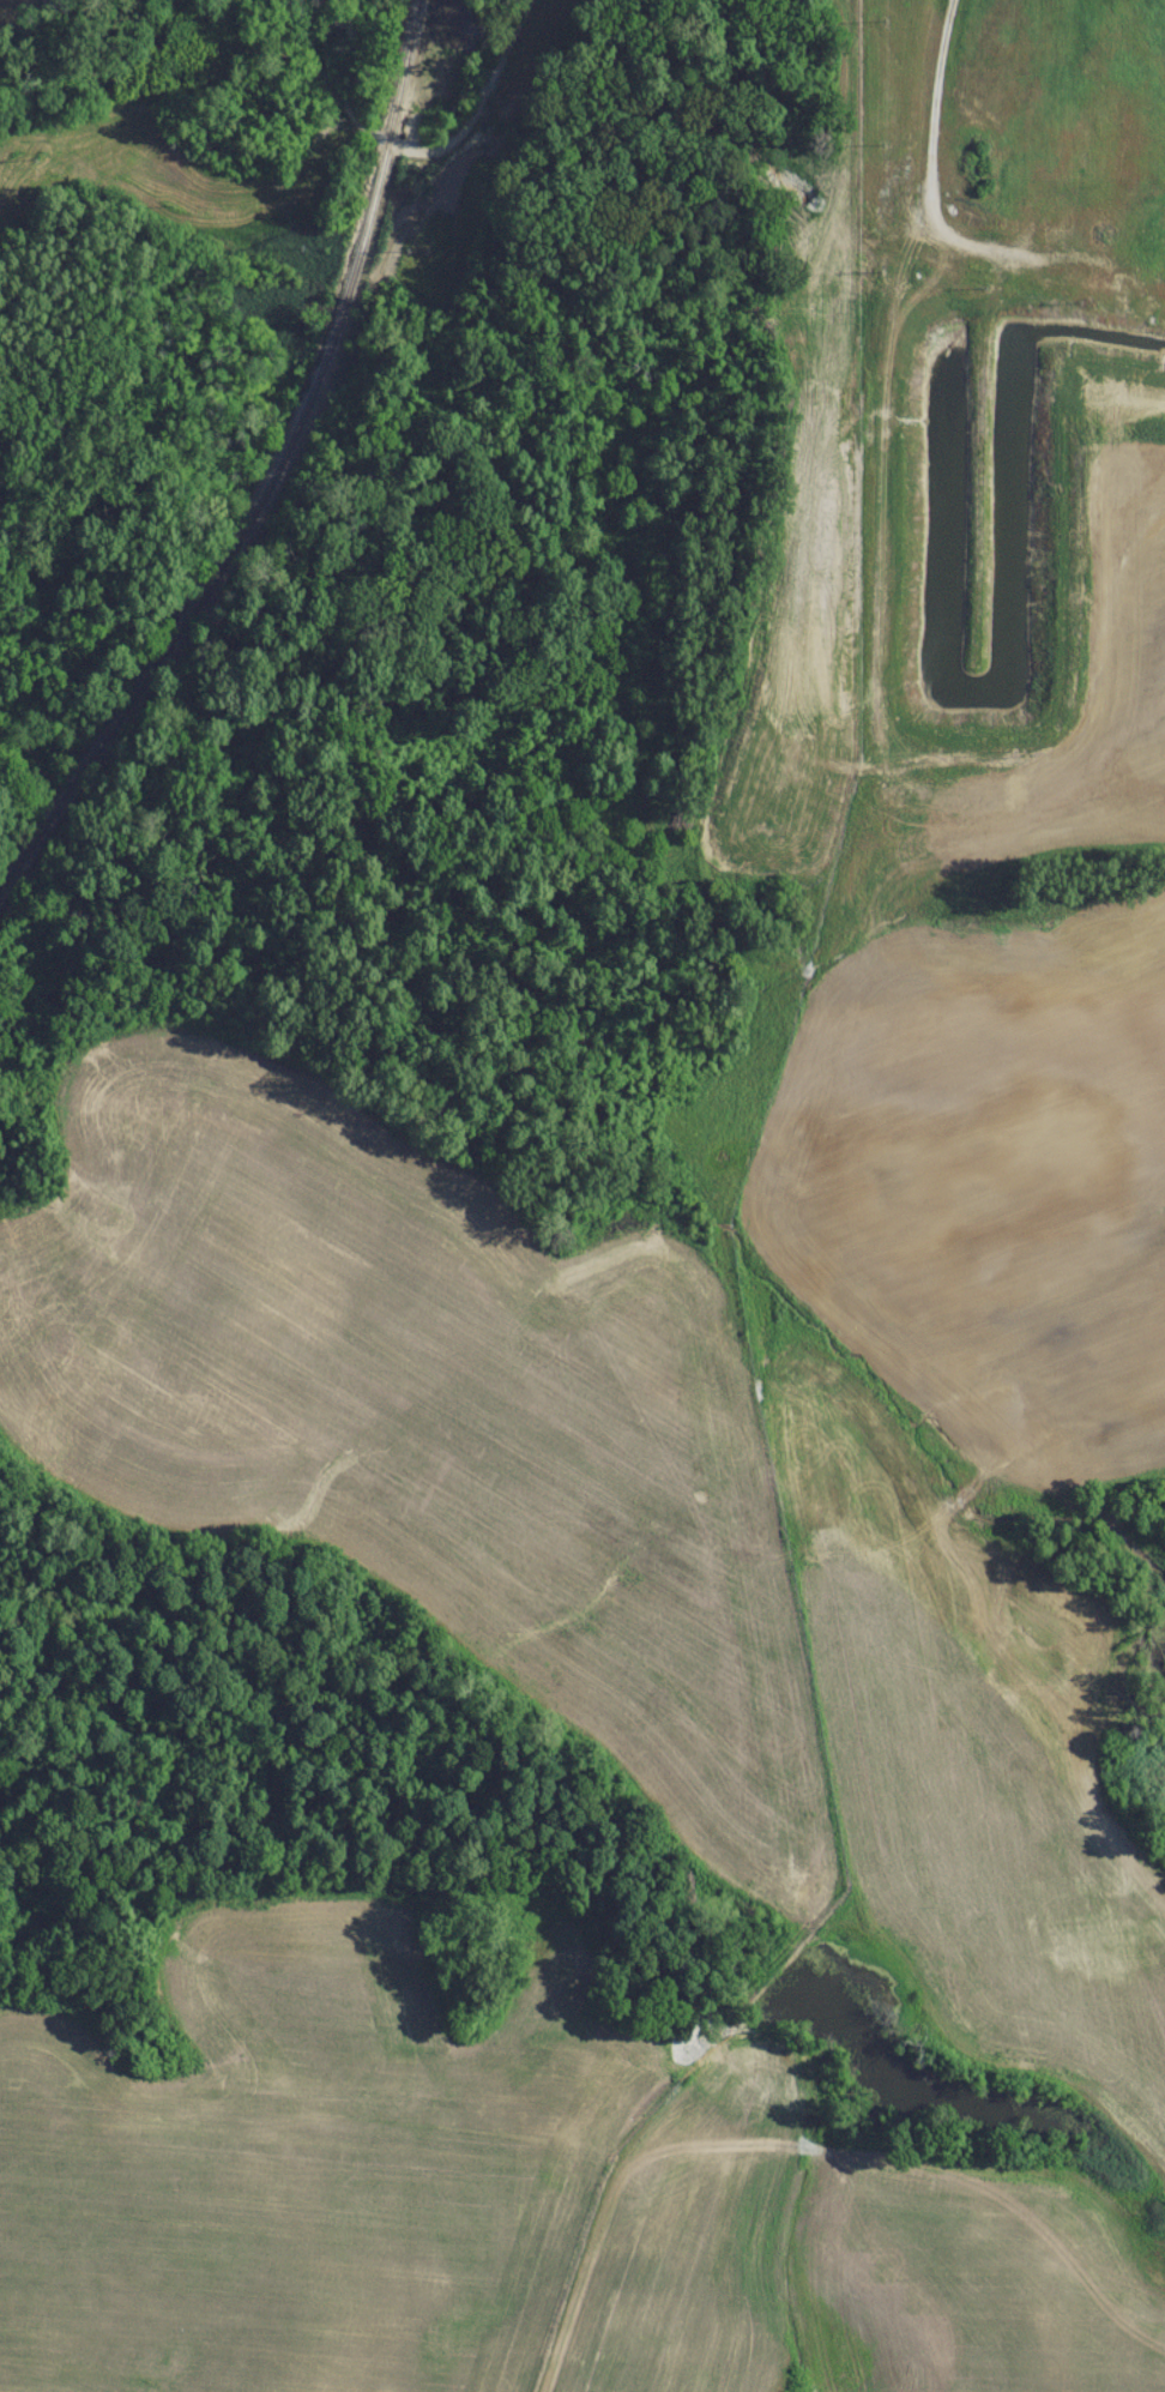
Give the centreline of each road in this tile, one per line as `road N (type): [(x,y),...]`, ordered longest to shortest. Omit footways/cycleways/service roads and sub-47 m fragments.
road 1 (residential): [(451,156),(529,0)]

